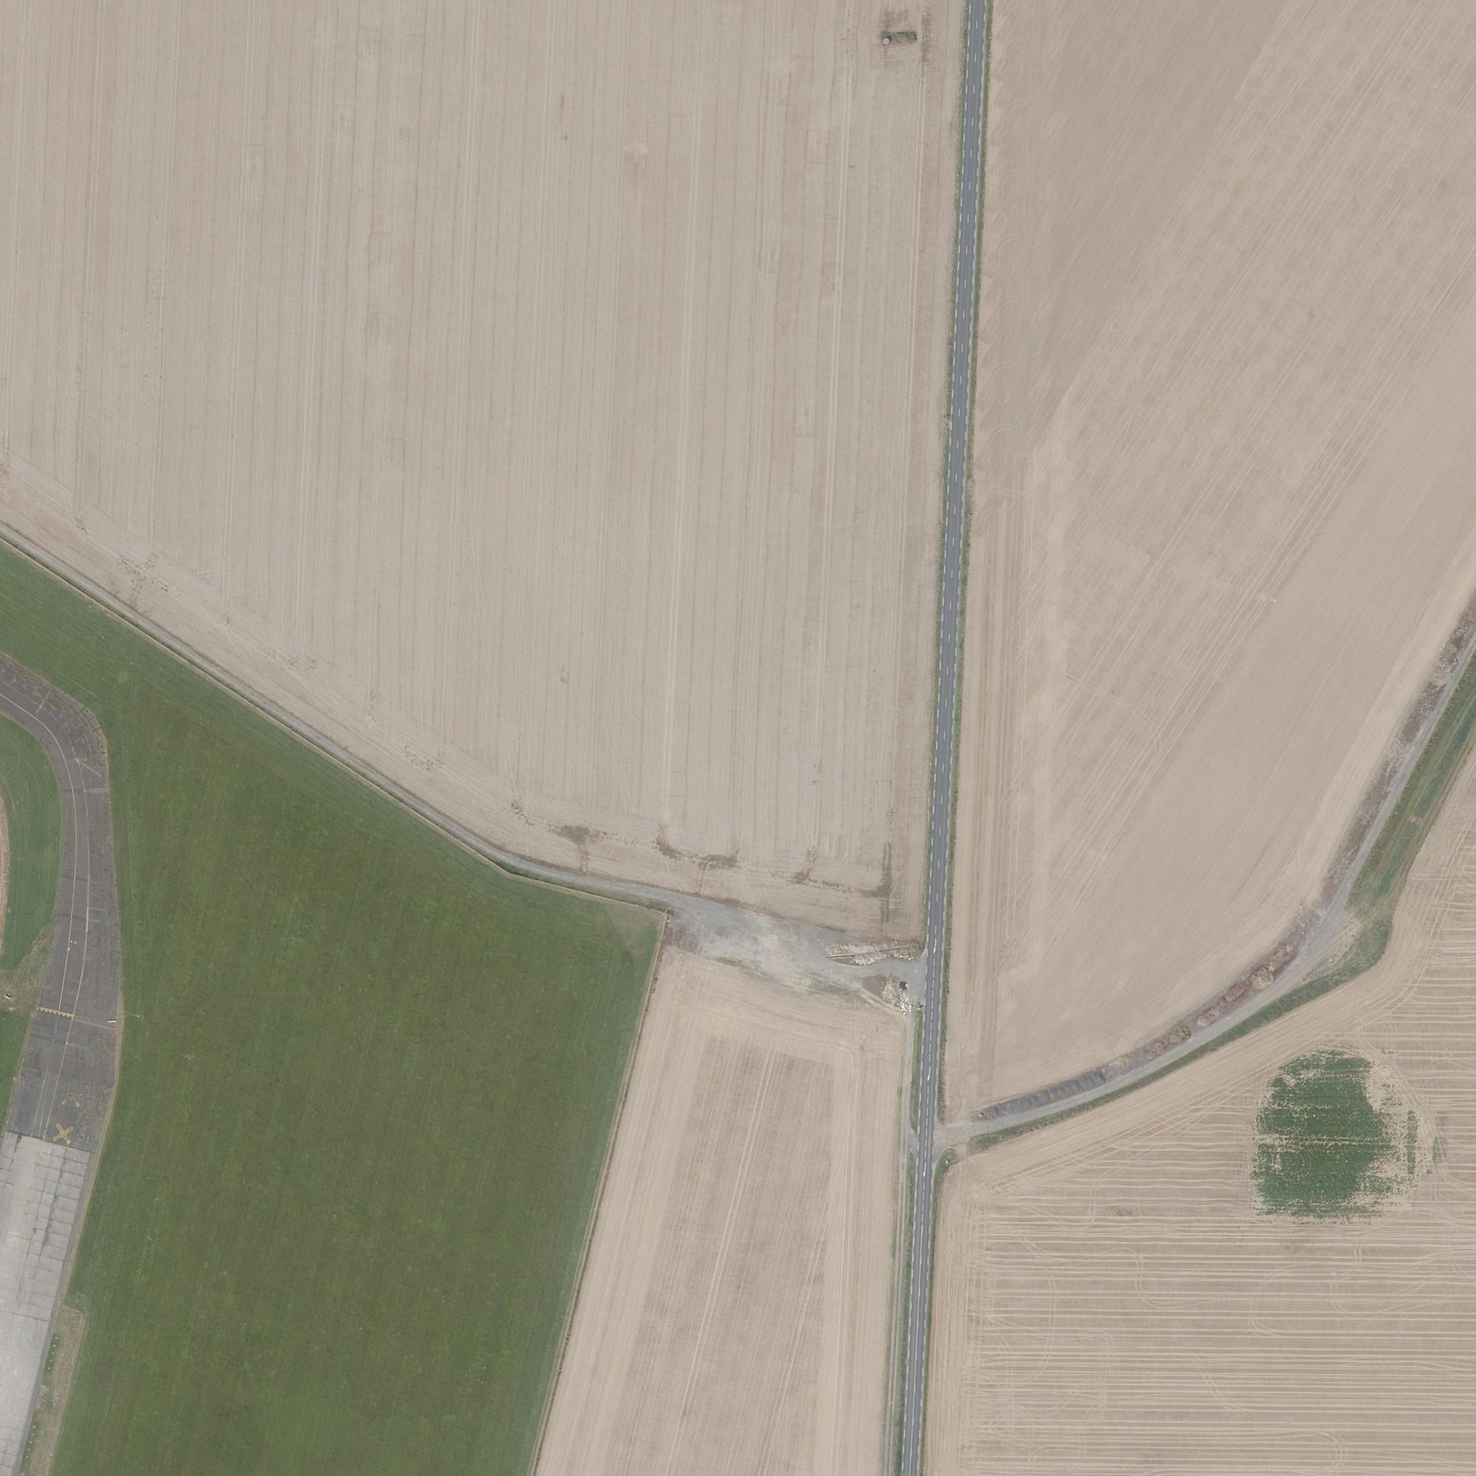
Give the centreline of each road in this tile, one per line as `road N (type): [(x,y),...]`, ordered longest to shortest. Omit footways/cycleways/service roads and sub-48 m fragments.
road 1 (primary): [(910,1475),(978,0)]
road 2 (track): [(1475,647),(1355,873),(1289,975),(1208,1042),(1053,1106),(926,1139)]

